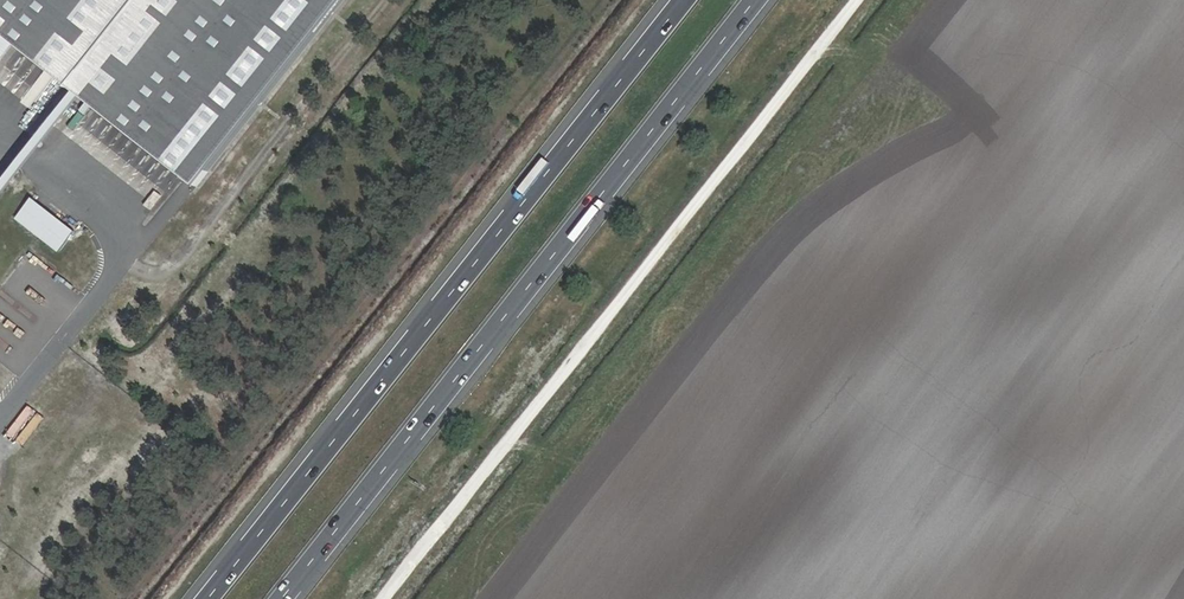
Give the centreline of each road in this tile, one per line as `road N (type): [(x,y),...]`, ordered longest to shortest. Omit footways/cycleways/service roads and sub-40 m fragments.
road 1 (motorway): [(686,0),(208,598)]
road 2 (motorway): [(284,598),(758,0)]
road 3 (track): [(863,0),(391,598)]
road 4 (track): [(388,0),(174,269),(145,272),(120,260)]

